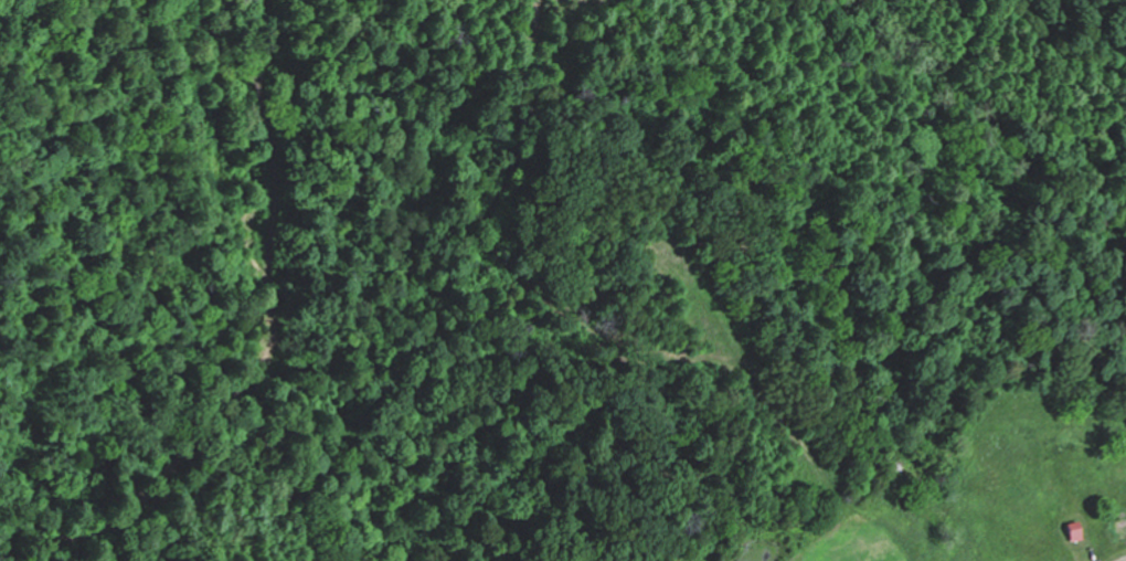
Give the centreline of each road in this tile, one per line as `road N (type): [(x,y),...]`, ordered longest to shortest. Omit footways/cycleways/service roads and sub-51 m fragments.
road 1 (residential): [(1085,560),(1054,552),(967,554)]

